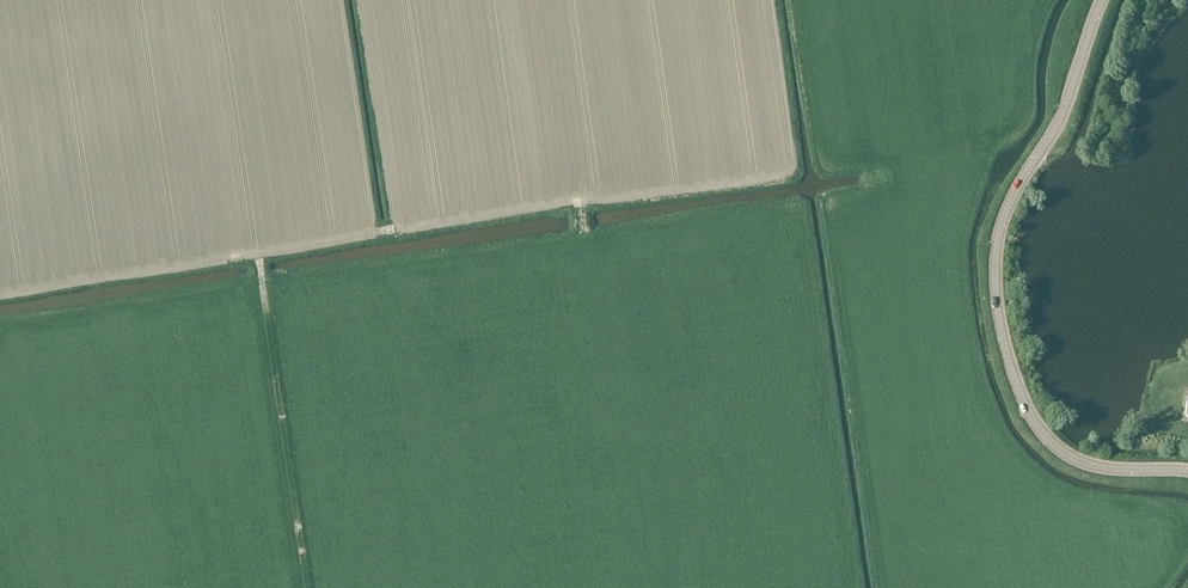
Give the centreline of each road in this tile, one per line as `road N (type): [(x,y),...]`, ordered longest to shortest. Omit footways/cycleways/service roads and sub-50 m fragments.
road 1 (tertiary): [(1187,472),(1109,470),(1063,454),(1028,412),(998,315),(995,260),(1003,220),(1067,104),(1102,0)]

